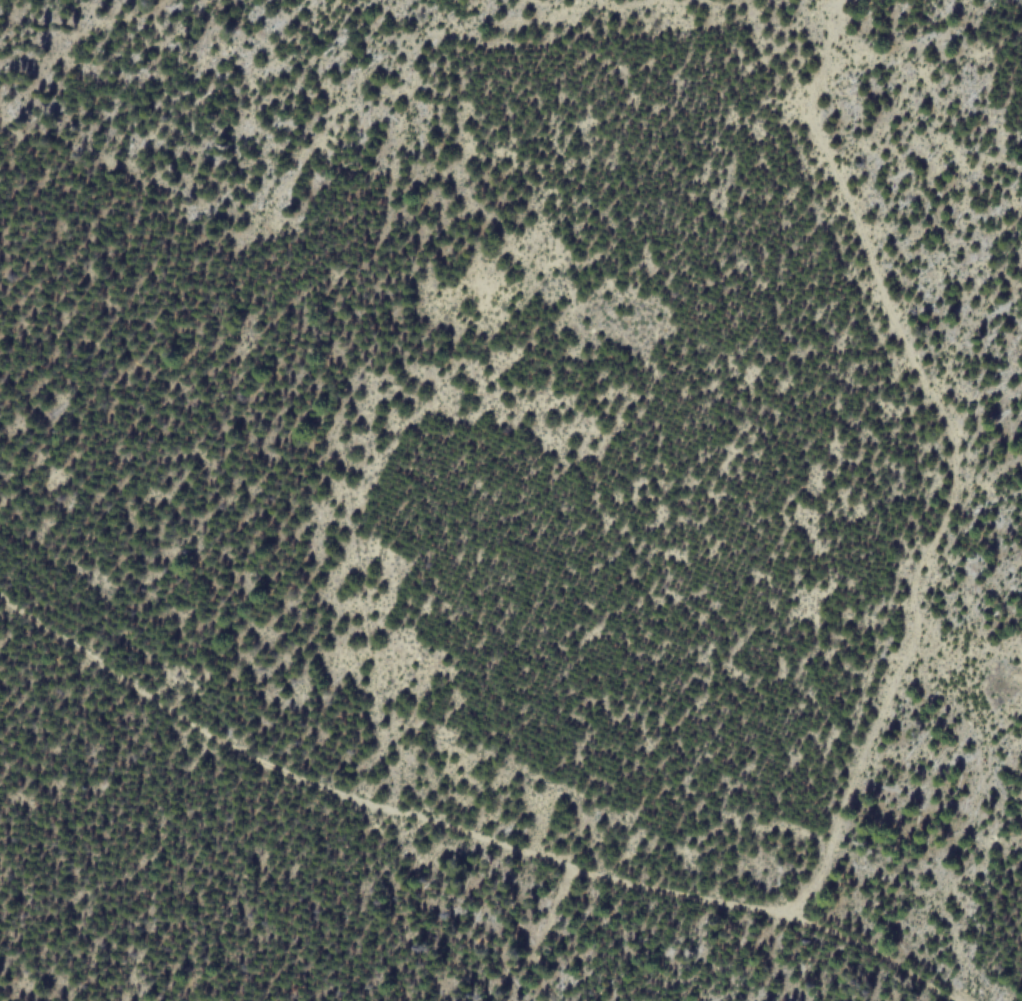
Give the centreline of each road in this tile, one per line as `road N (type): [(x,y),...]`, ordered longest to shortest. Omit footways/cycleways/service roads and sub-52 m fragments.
road 1 (track): [(951,1000),(833,932),(589,871),(295,776),(181,717),(0,600)]

